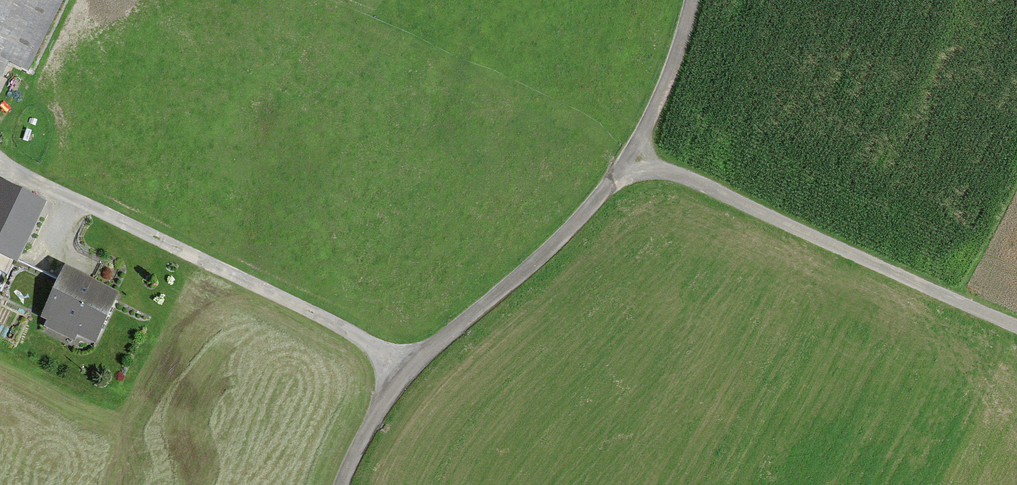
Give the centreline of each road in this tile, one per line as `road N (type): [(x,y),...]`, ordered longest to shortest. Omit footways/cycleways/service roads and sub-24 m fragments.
road 1 (track): [(340,484),(375,416),(410,370),(606,193),(644,139),(692,0)]
road 2 (track): [(410,370),(349,328),(0,165)]
road 3 (track): [(628,161),(698,181),(1016,326)]

